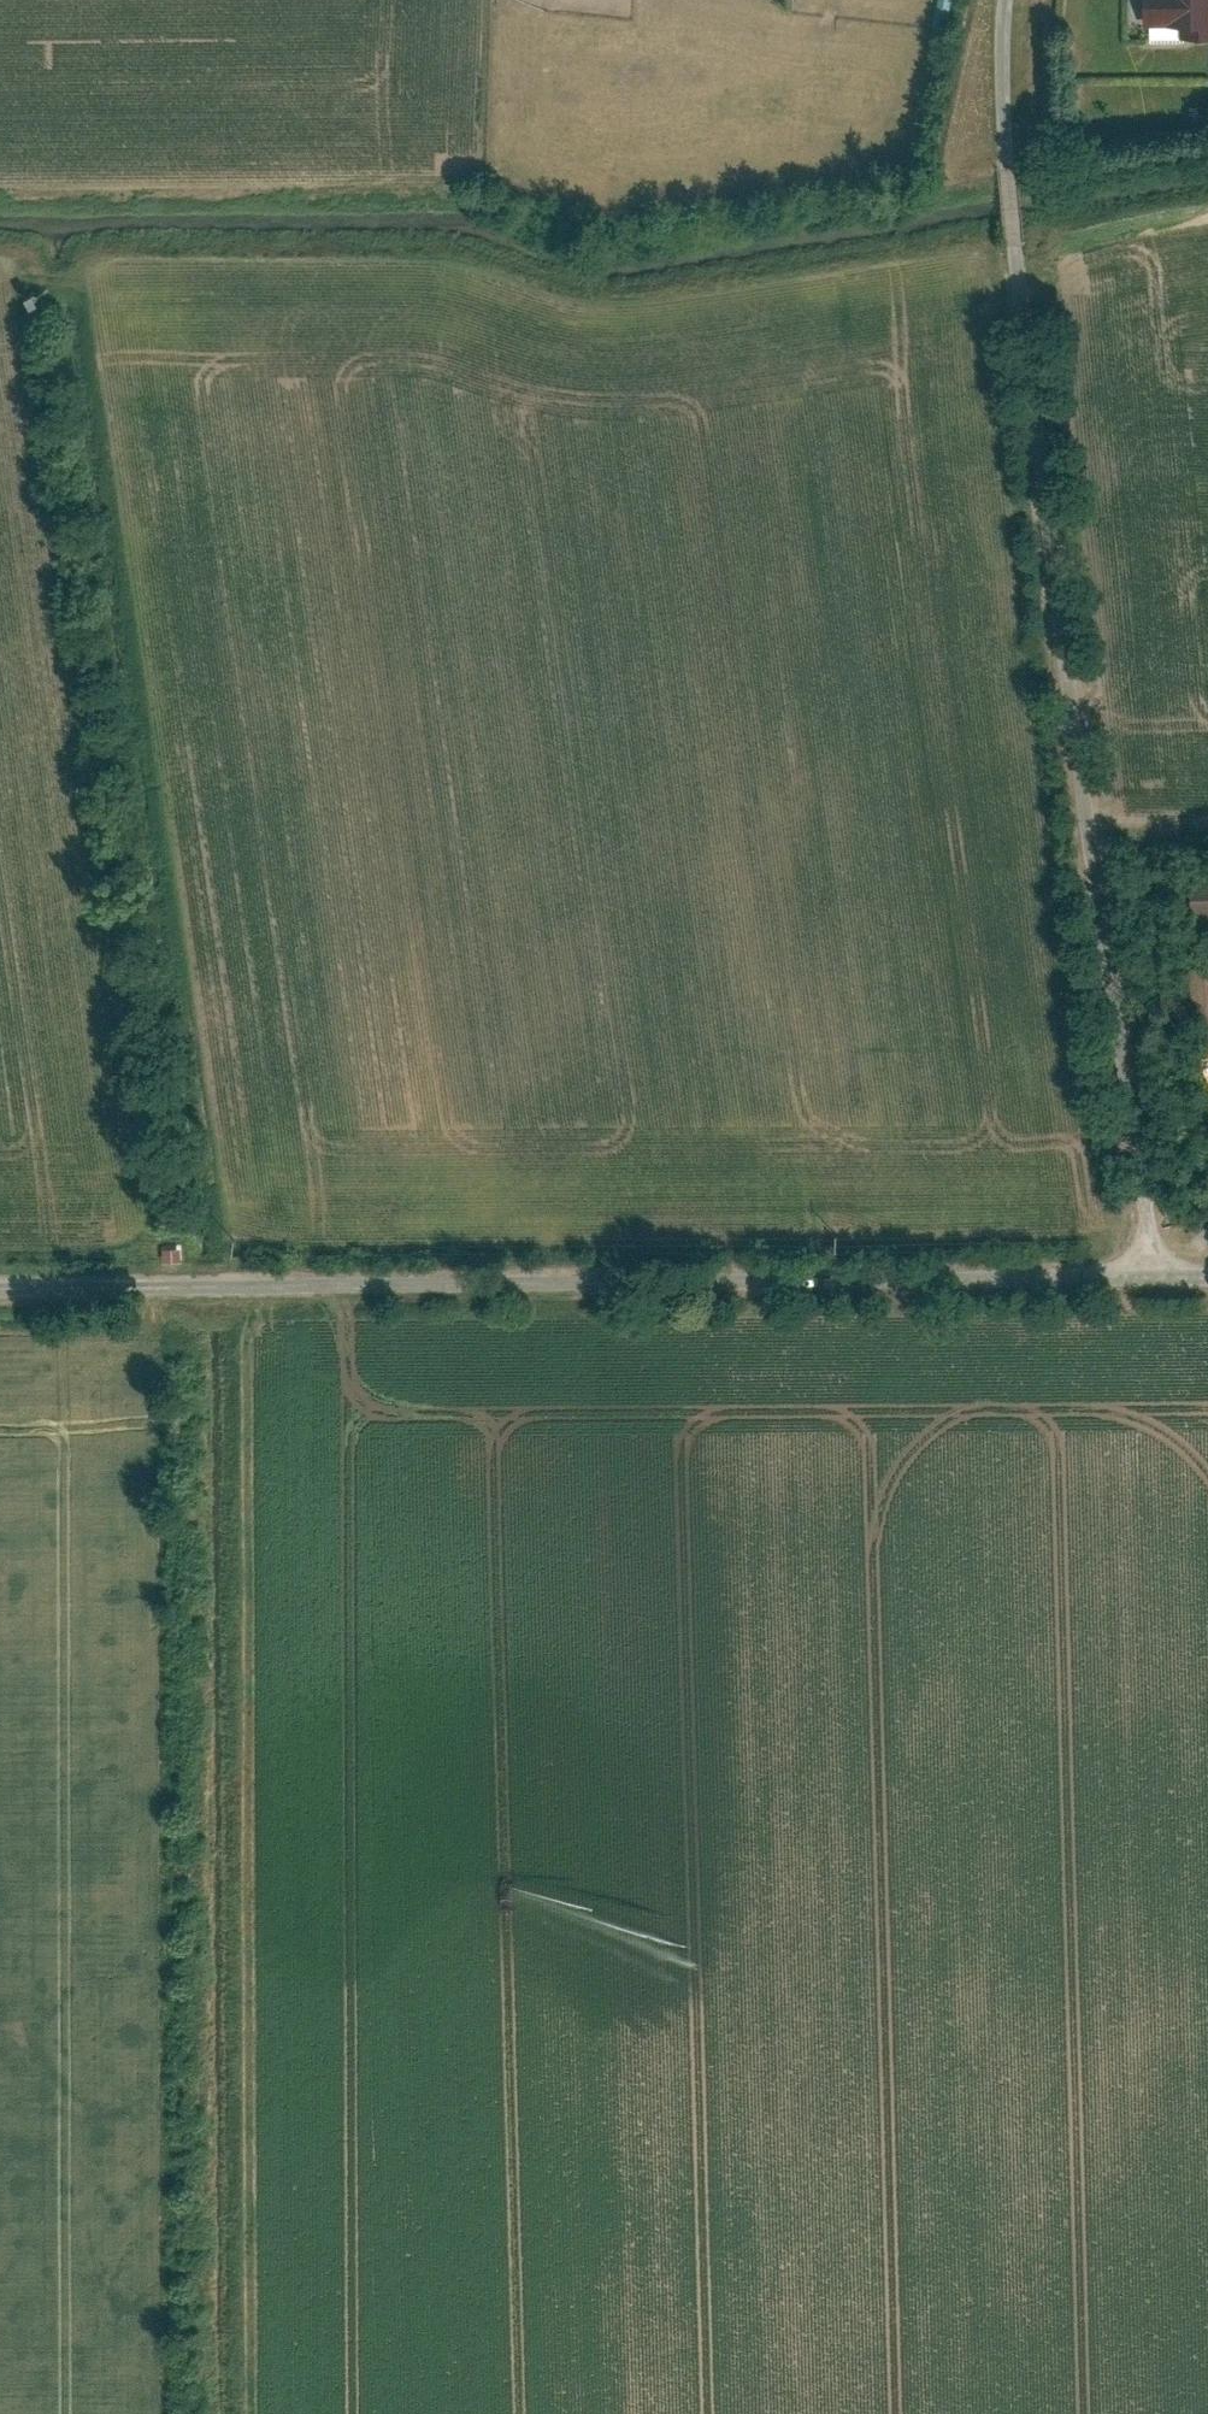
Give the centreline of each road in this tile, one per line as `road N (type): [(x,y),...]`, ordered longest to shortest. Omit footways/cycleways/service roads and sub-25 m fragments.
road 1 (unclassified): [(1008,0),(1004,78),(1017,249),(1149,1239),(1148,1277)]
road 2 (unclassified): [(0,1292),(1148,1277)]

